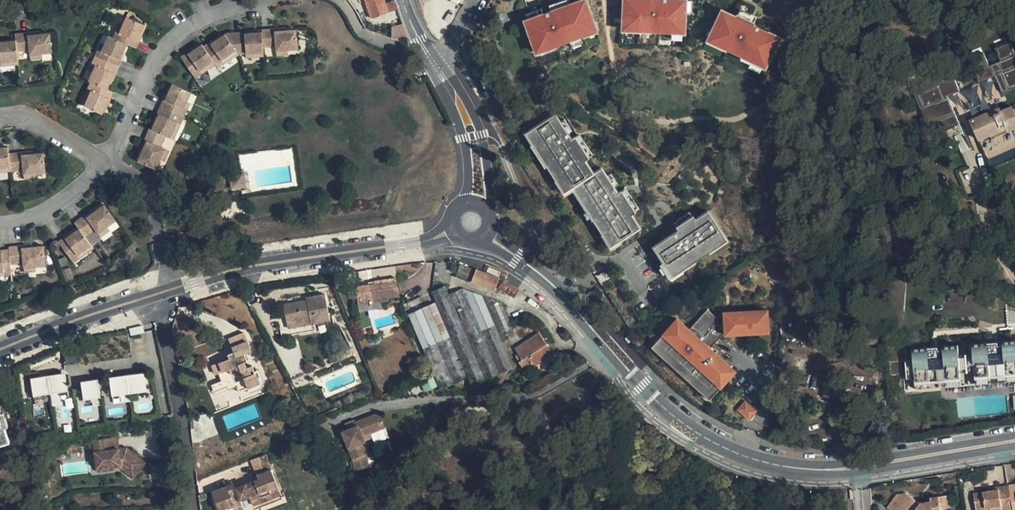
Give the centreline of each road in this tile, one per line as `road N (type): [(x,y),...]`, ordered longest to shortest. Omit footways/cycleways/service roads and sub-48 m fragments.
road 1 (unclassified): [(526,264),(632,380),(690,428),(754,462),(854,470)]
road 2 (unclassified): [(452,232),(193,282)]
road 3 (residential): [(267,4),(233,7),(190,26),(159,56),(103,161)]
road 4 (unclassified): [(193,282),(0,349)]
road 5 (unclassified): [(854,470),(1014,442)]
road 6 (residential): [(193,282),(163,246),(152,190),(103,161)]
road 7 (unclassified): [(466,115),(422,48),(405,0)]
road 8 (residential): [(103,161),(63,202),(23,222),(0,224)]

